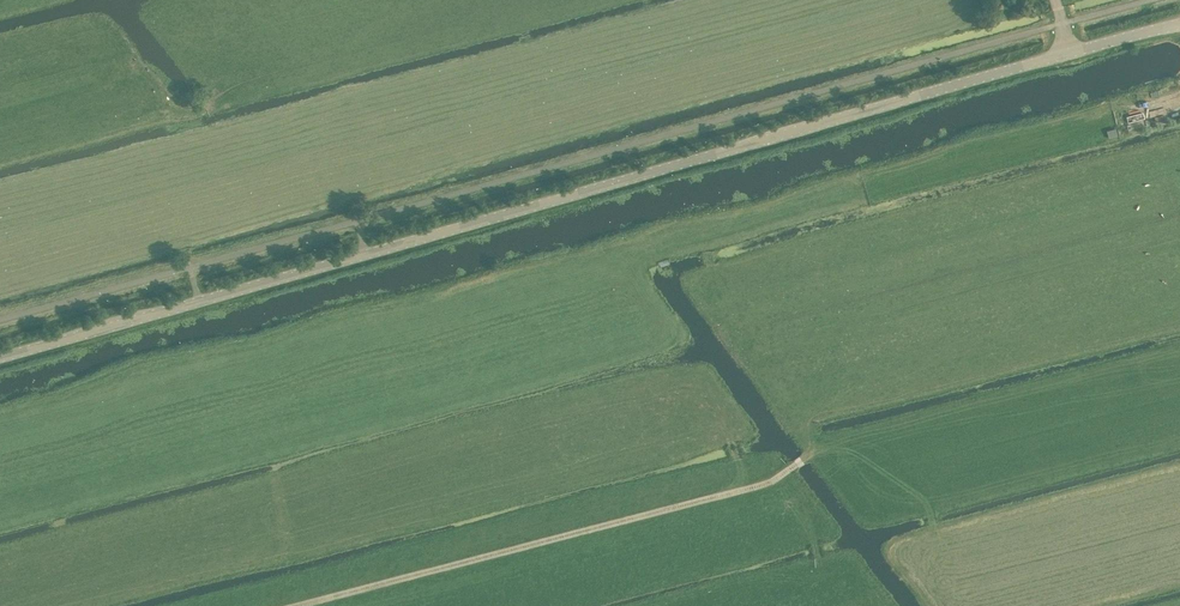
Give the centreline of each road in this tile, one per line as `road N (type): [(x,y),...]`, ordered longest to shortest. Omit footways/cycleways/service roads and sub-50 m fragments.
road 1 (tertiary): [(0,356),(1179,23)]
road 2 (track): [(298,605),(771,482),(813,446),(811,405)]

